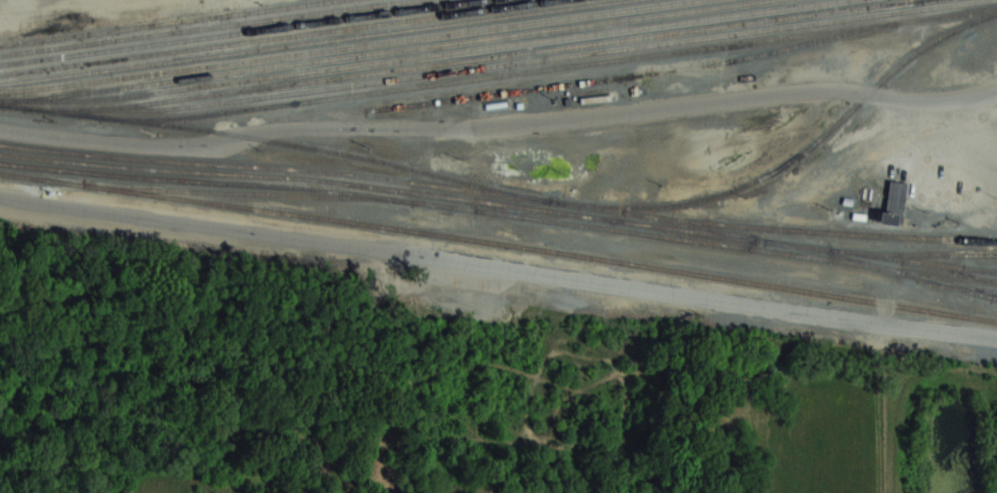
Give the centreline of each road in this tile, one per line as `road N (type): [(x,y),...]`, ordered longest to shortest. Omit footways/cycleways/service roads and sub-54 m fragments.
road 1 (residential): [(0,193),(996,339)]

